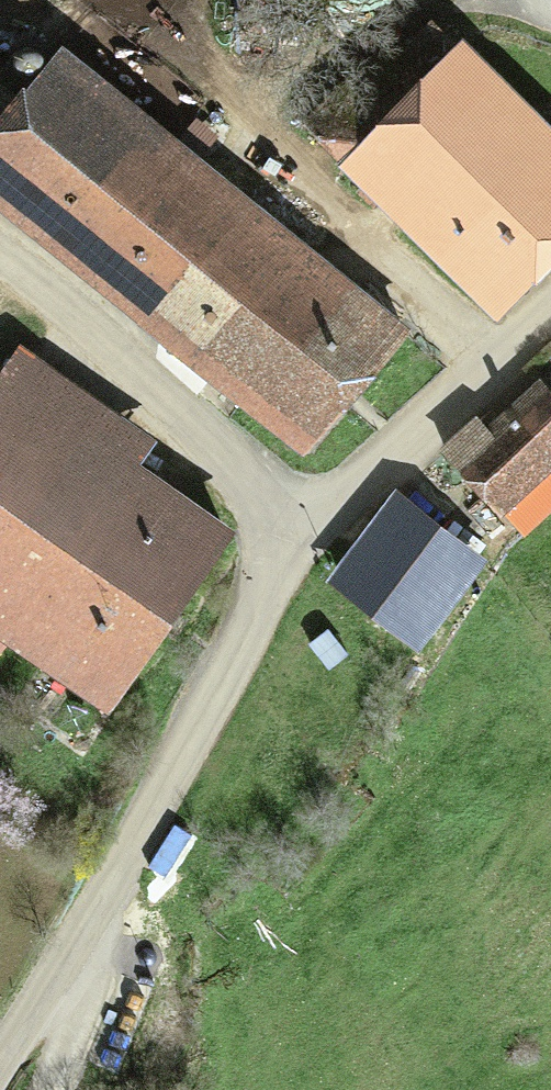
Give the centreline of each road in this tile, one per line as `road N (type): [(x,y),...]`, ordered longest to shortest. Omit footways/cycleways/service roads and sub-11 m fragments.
road 1 (tertiary): [(0,1056),(156,806),(299,528)]
road 2 (tertiary): [(299,528),(131,363),(0,252)]
road 3 (unclassified): [(299,528),(550,310)]
road 4 (track): [(40,1089),(97,903)]

